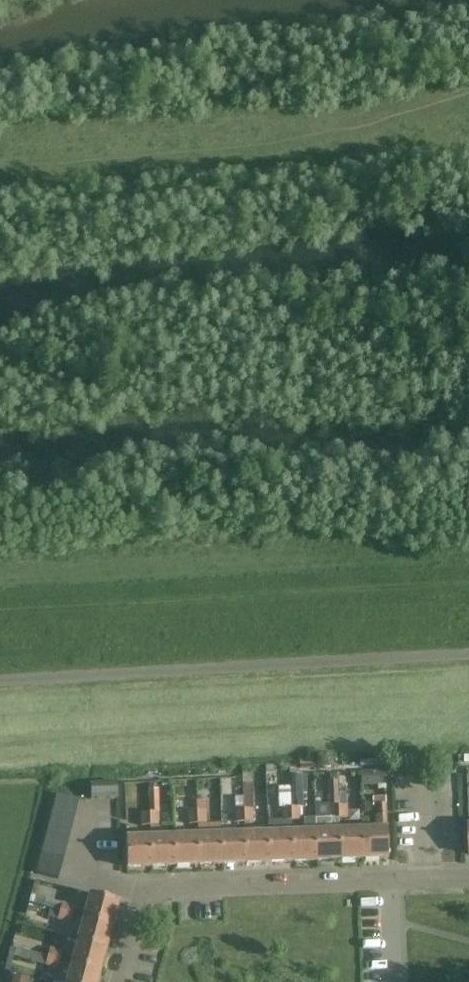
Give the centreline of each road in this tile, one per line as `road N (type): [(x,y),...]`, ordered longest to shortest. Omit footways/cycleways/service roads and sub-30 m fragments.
road 1 (residential): [(116,981),(141,889),(468,876)]

